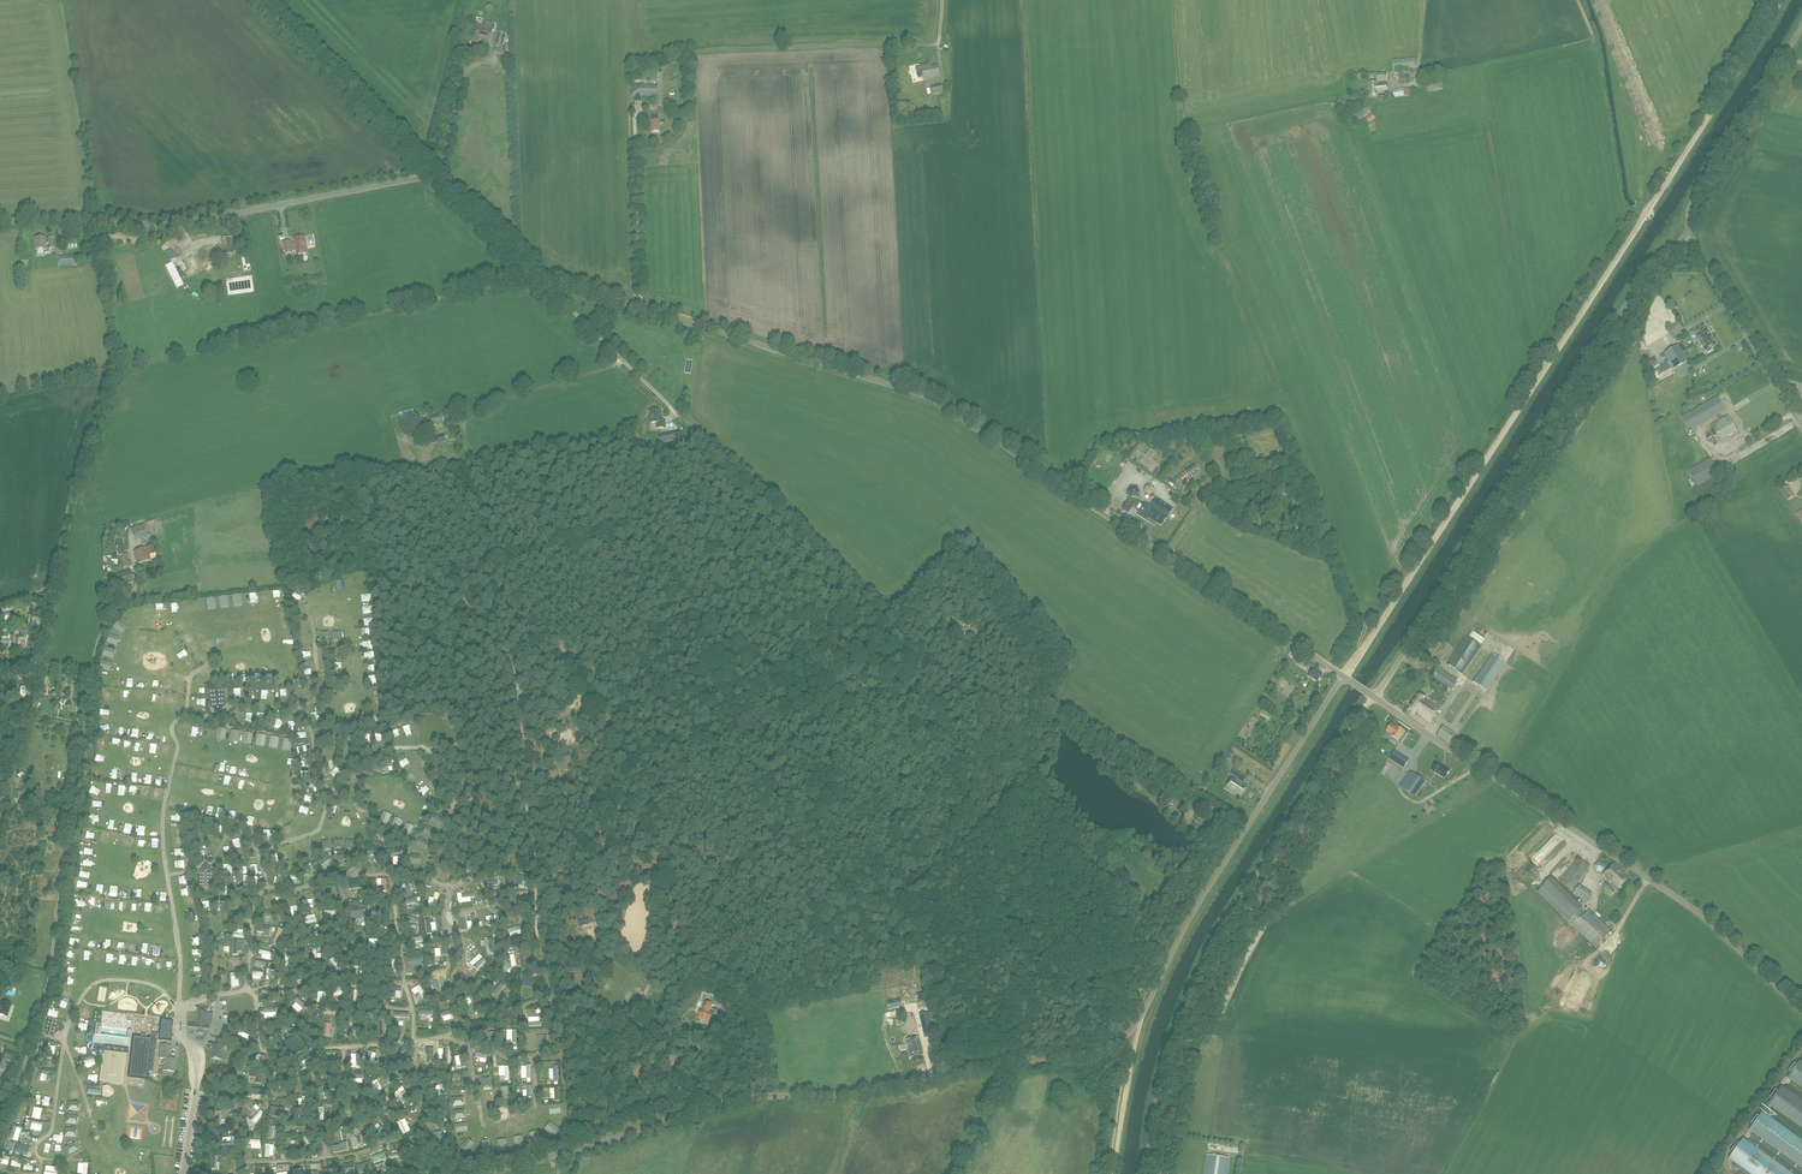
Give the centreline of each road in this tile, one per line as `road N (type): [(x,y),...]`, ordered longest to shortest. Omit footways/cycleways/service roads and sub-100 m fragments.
road 1 (unclassified): [(1342,676),(930,398),(536,275),(439,179)]
road 2 (track): [(438,885),(505,874),(529,862),(550,832),(579,672),(565,606),(530,576),(523,541),(590,504),(745,903)]
road 3 (track): [(590,504),(639,494),(692,518),(724,566),(795,638),(866,692),(948,738),(979,771),(991,812),(961,841),(886,866),(790,881),(745,903)]
road 4 (track): [(1712,113),(1342,676)]
road 5 (unclassified): [(478,1173),(727,1101),(850,1094),(1119,1041)]
road 6 (unclassified): [(1375,697),(1639,279),(1688,234)]
road 7 (unclassified): [(1801,1016),(1666,892),(1375,697)]
road 8 (unclassified): [(0,223),(84,217),(159,227),(439,179)]
road 9 (unclassified): [(1140,1022),(1195,911),(1342,676)]
road 10 (track): [(431,174),(255,0)]
road 11 (unclassified): [(1688,234),(1692,198),(1801,27)]
road 12 (unclassified): [(1801,429),(1688,234)]
road 13 (track): [(249,989),(305,993),(331,1012),(412,1008),(415,1040)]
road 14 (track): [(643,309),(636,114)]
road 15 (track): [(543,1001),(576,904),(552,819)]
road 16 (track): [(462,425),(499,400),(606,367),(614,352)]
road 17 (track): [(576,904),(607,893),(745,903)]
road 18 (track): [(399,748),(426,749),(450,815),(442,849),(420,876)]
road 19 (track): [(1712,113),(1782,0)]

